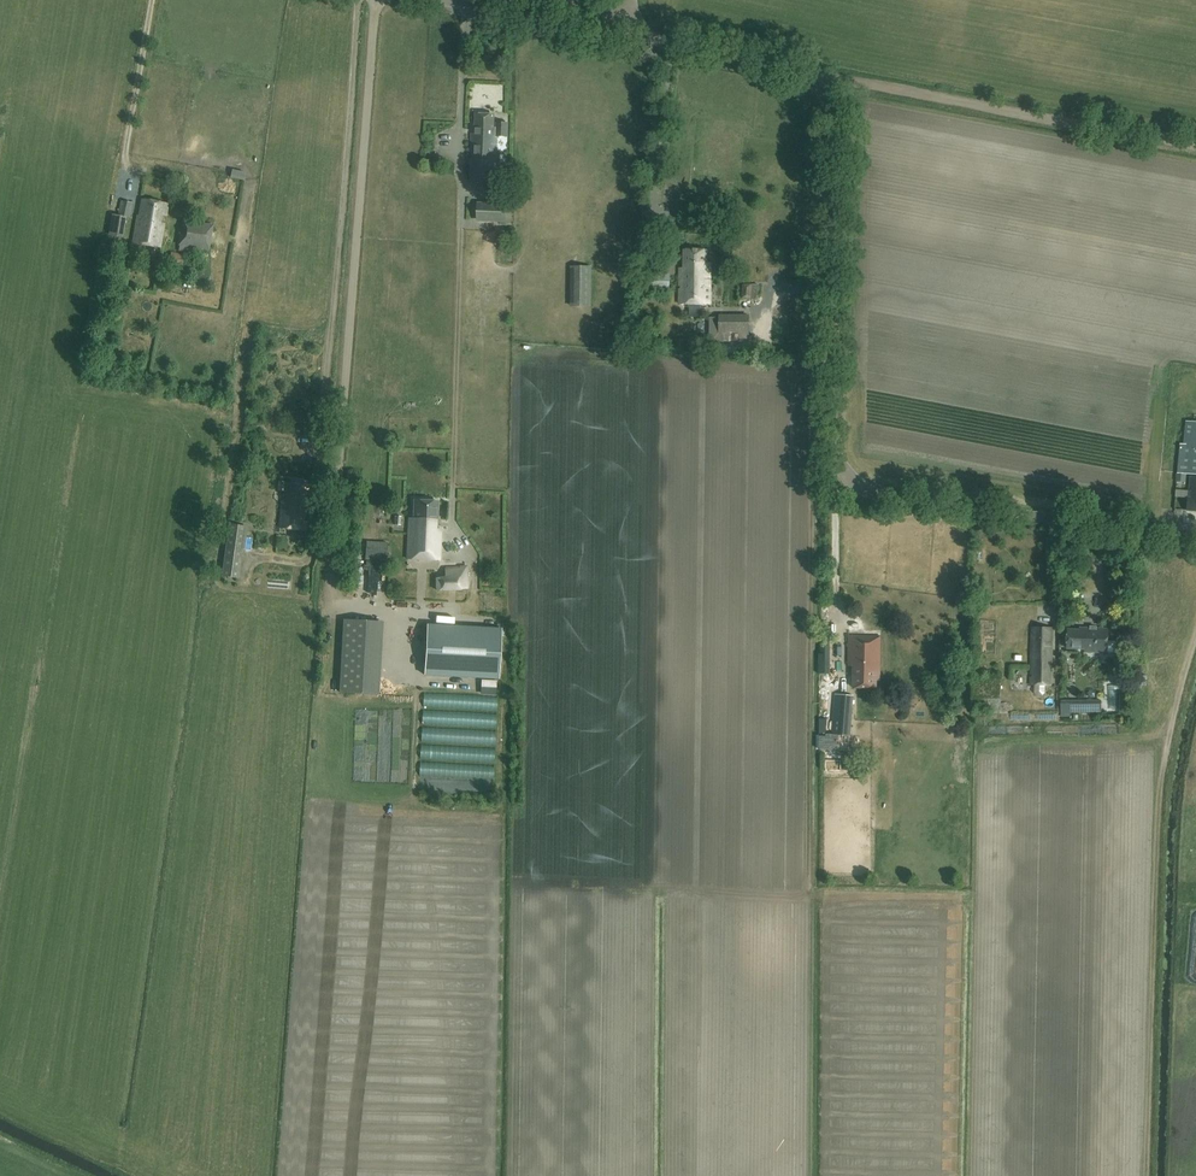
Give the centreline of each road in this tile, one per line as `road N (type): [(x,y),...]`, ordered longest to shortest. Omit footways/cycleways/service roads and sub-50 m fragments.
road 1 (unclassified): [(1195,536),(897,497),(848,472),(836,455),(832,421),(835,127),(819,85),(767,61),(622,33)]
road 2 (track): [(380,0),(330,602),(399,609)]
road 3 (track): [(356,0),(318,468)]
road 4 (track): [(819,85),(847,80),(1195,146)]
road 5 (unclassified): [(622,33),(450,0)]

